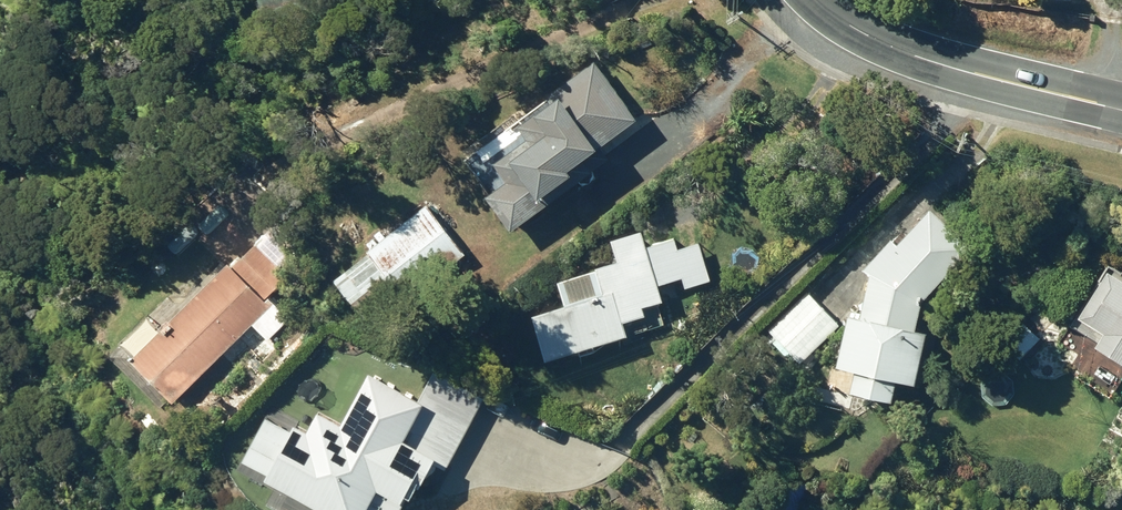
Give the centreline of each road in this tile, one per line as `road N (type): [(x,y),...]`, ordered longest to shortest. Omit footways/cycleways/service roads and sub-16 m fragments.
road 1 (residential): [(1121,111),(913,56),(815,0)]

